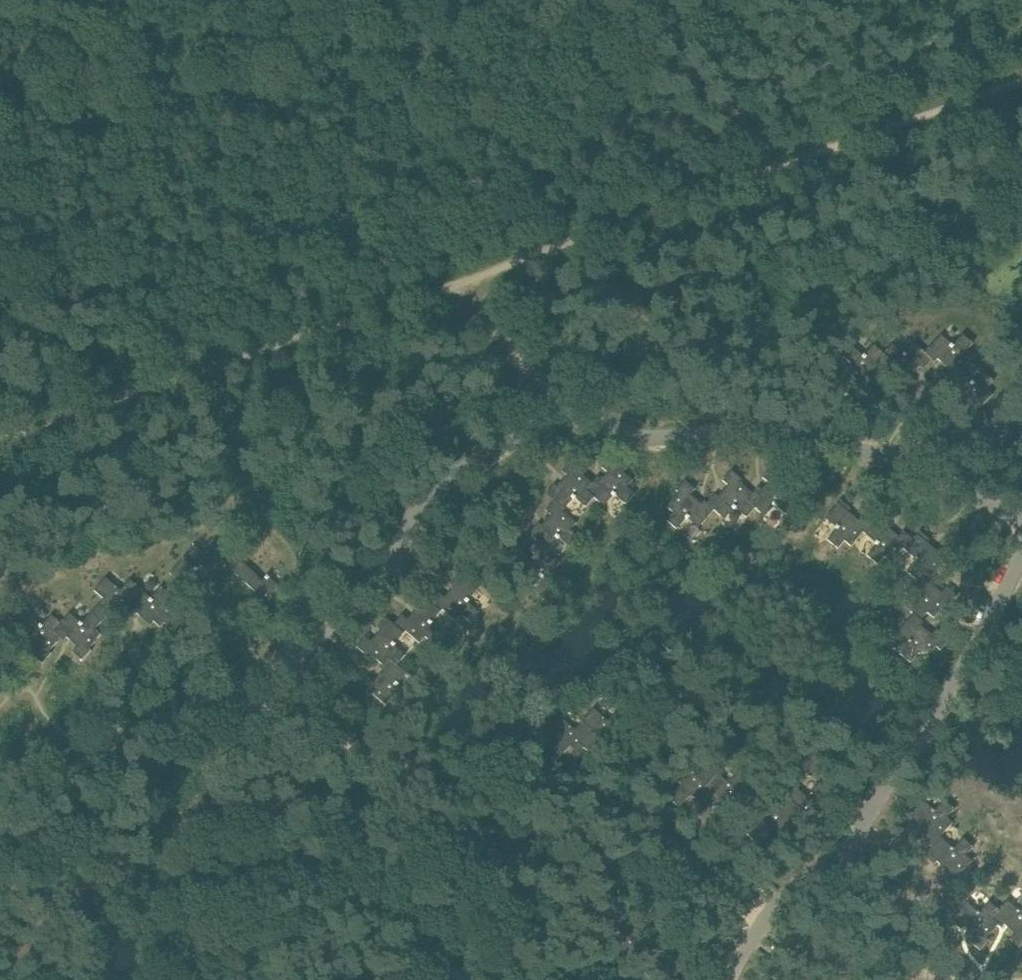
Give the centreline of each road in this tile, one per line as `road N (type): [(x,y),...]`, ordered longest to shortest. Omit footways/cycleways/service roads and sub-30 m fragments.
road 1 (track): [(1021,74),(0,429)]
road 2 (track): [(570,0),(745,124),(752,167)]
road 3 (track): [(0,231),(188,361)]
road 4 (track): [(427,281),(545,390),(563,418)]

